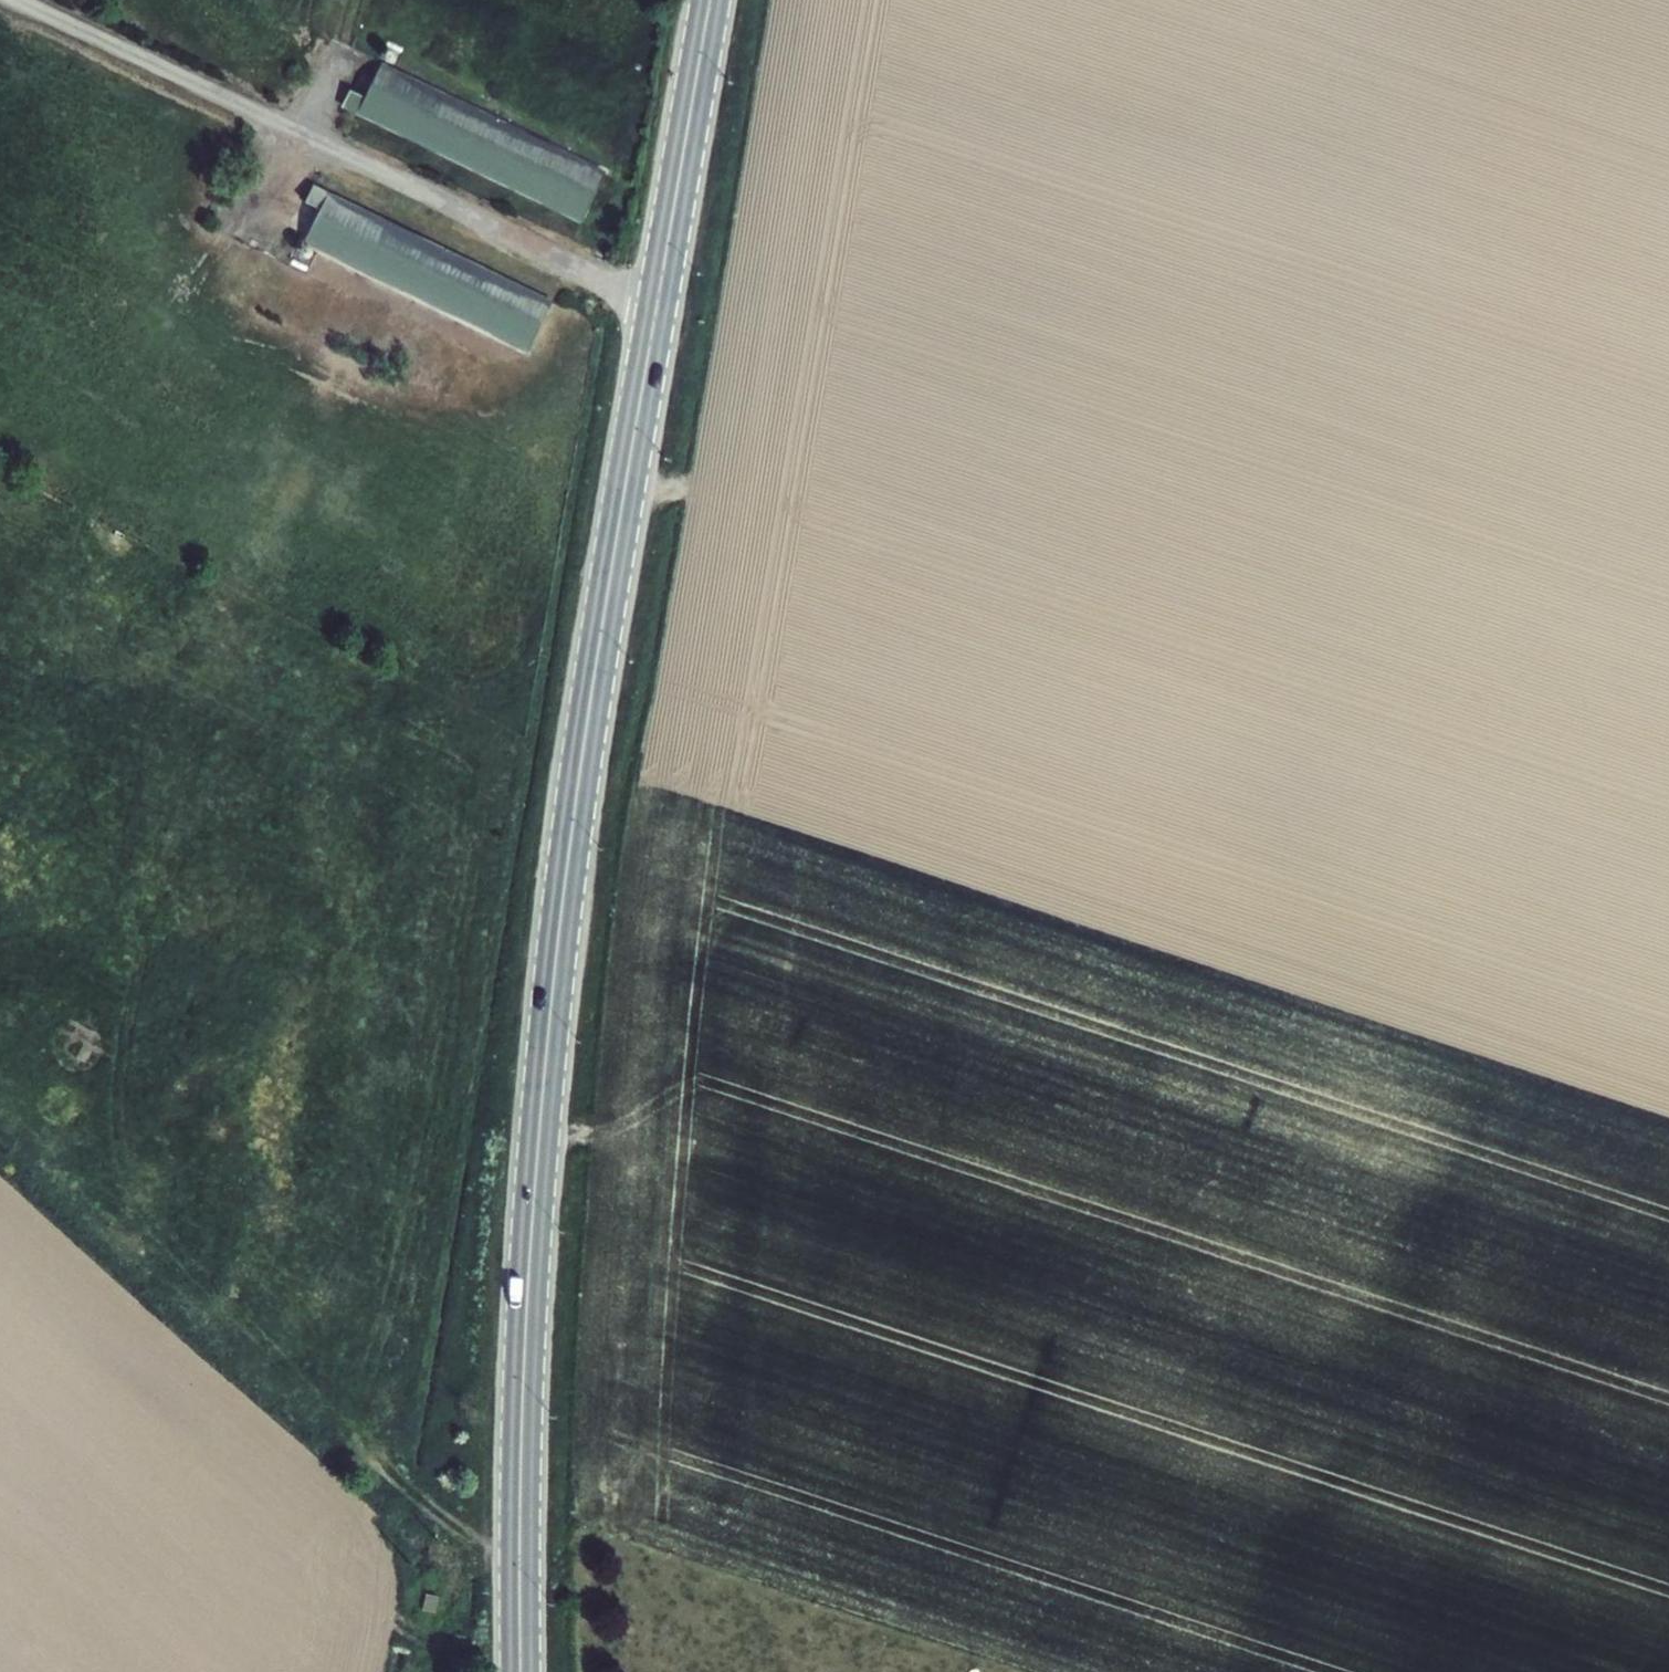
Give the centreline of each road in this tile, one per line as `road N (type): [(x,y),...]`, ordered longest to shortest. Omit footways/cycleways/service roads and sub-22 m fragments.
road 1 (secondary): [(520,1671),(525,1320),(545,1054),(575,802),(656,305)]
road 2 (unclassified): [(656,305),(22,0)]
road 3 (secondary): [(656,305),(710,0)]

